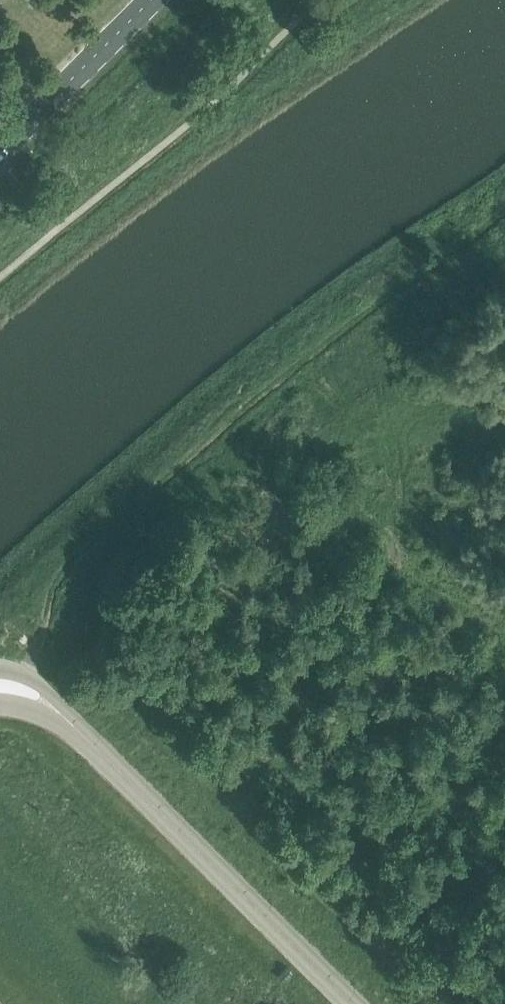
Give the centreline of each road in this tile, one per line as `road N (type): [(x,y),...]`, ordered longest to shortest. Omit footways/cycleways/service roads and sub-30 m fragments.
road 1 (track): [(14,707),(51,594),(76,561),(265,391),(504,213)]
road 2 (tertiary): [(351,1003),(60,715)]
road 3 (primary): [(0,150),(149,0)]

